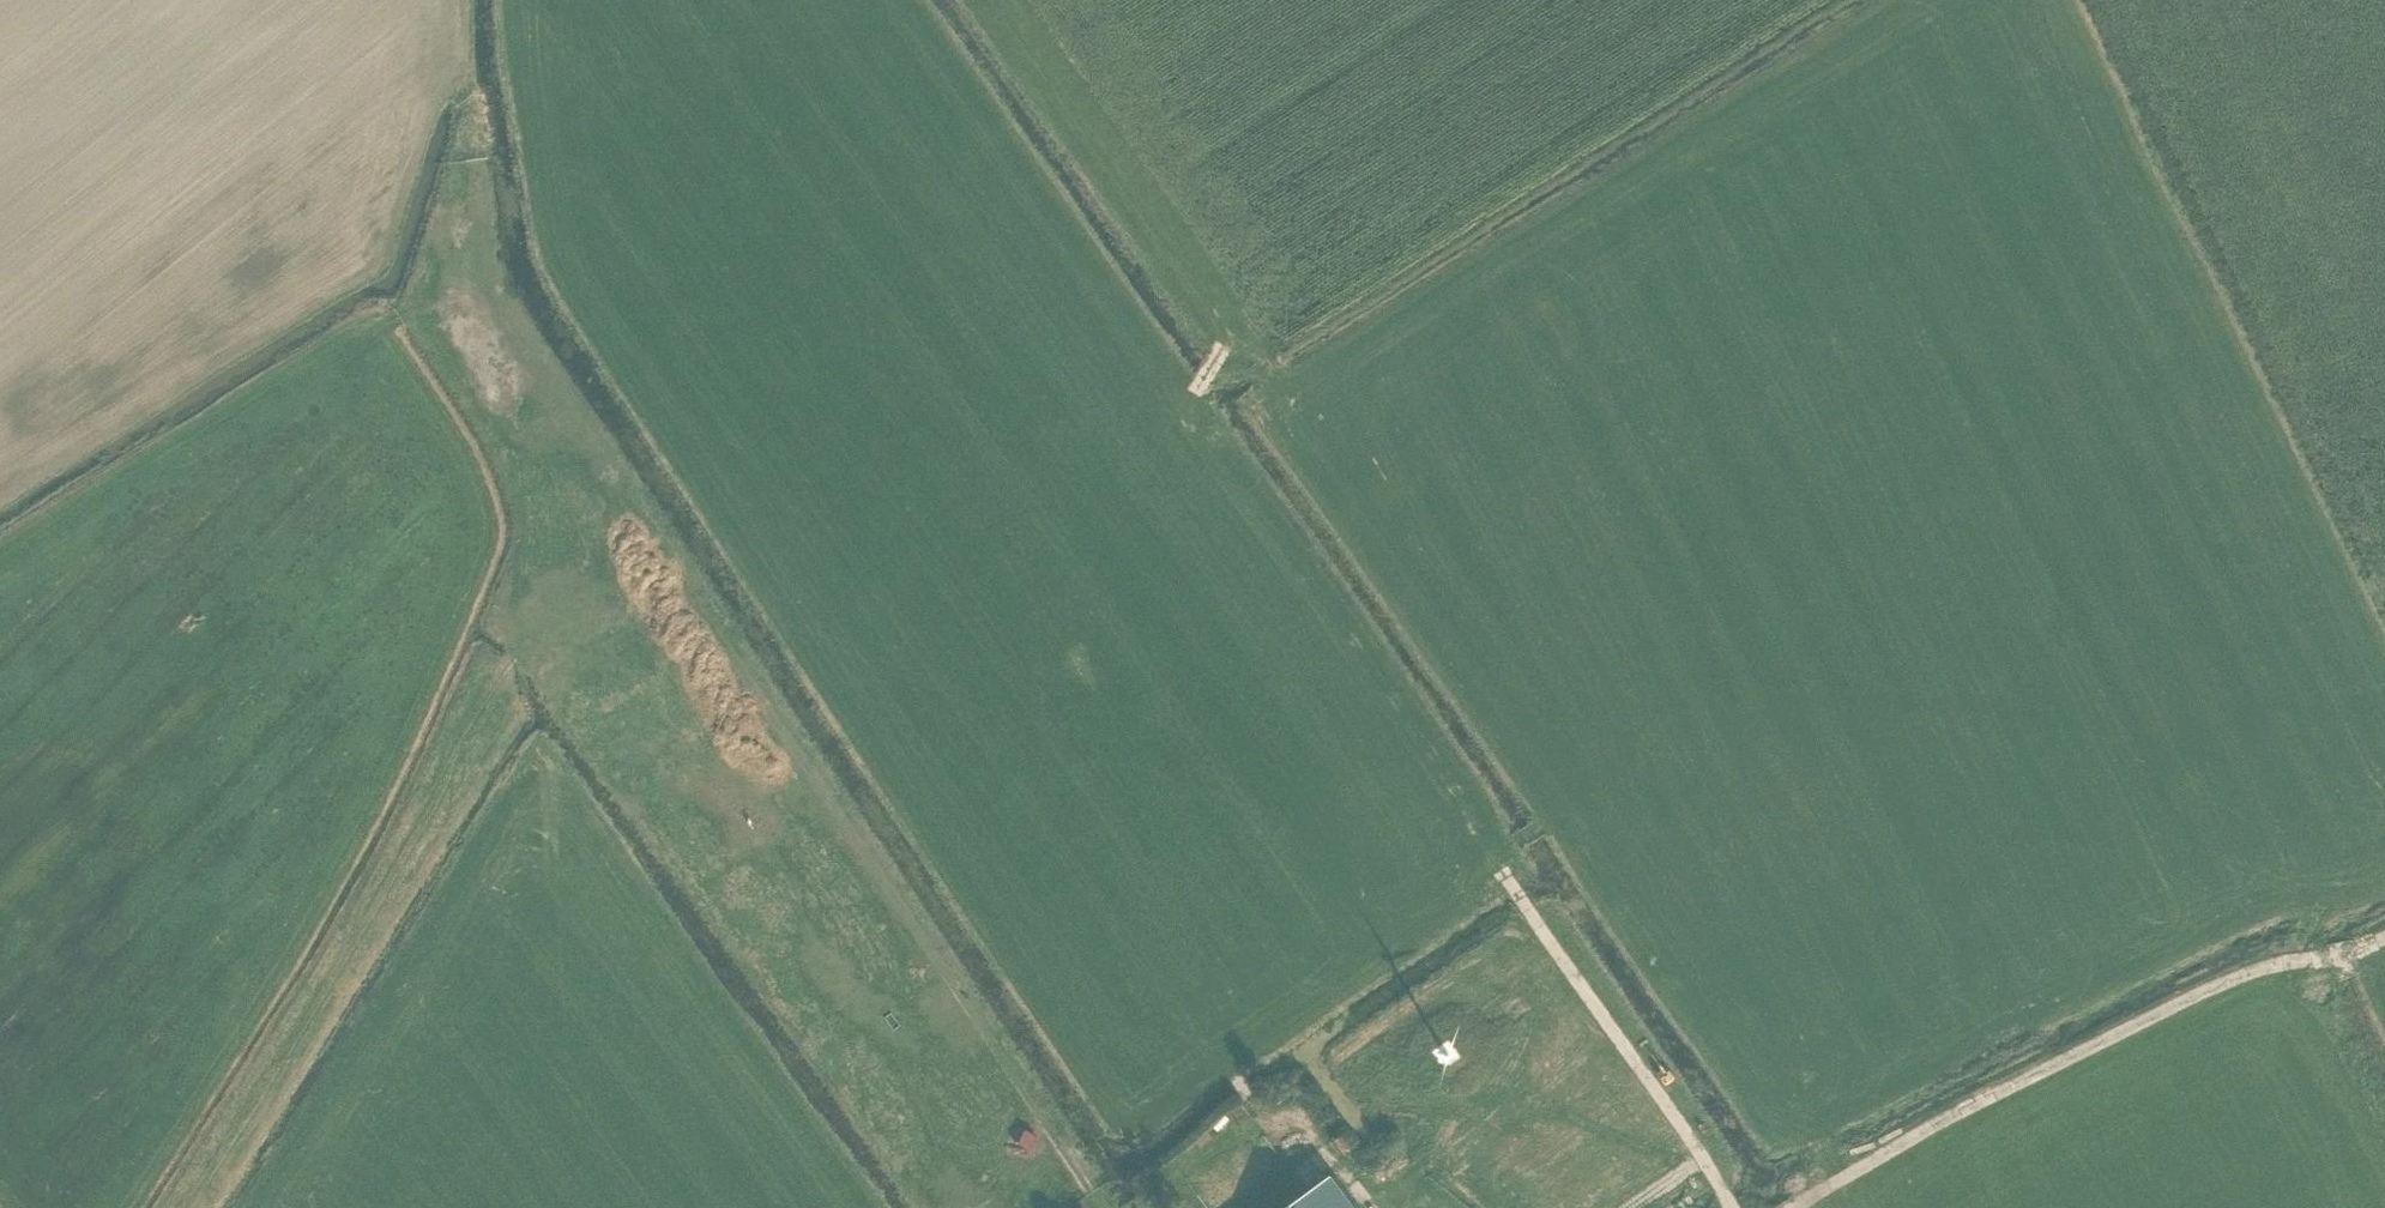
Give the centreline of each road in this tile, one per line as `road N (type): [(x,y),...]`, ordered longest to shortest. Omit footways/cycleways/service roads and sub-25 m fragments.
road 1 (track): [(181,1207),(526,631)]

